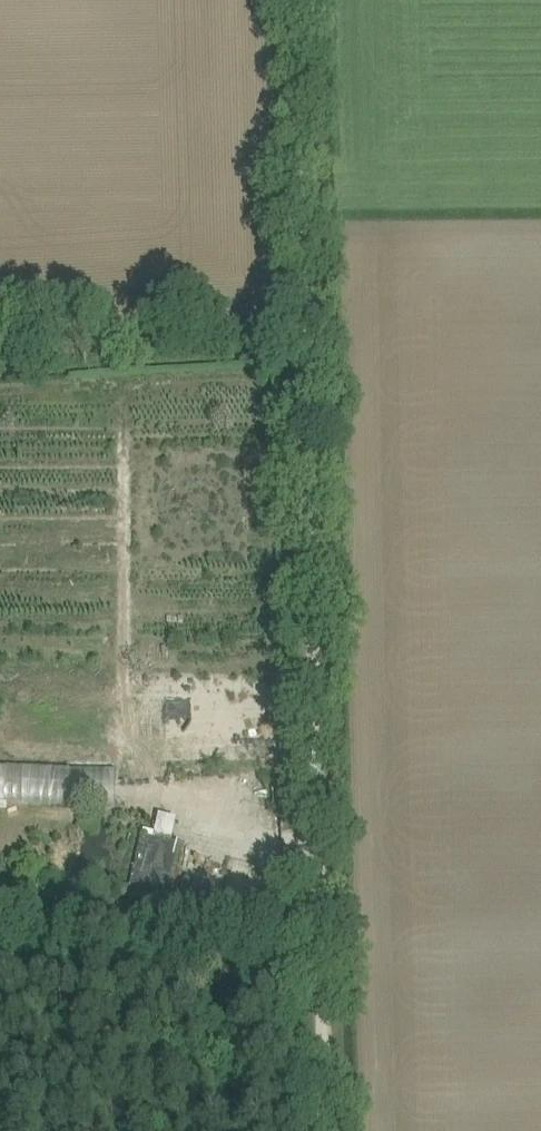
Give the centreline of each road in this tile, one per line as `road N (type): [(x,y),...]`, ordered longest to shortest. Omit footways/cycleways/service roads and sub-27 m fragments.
road 1 (track): [(337,1130),(311,0)]
road 2 (track): [(319,339),(0,353)]

